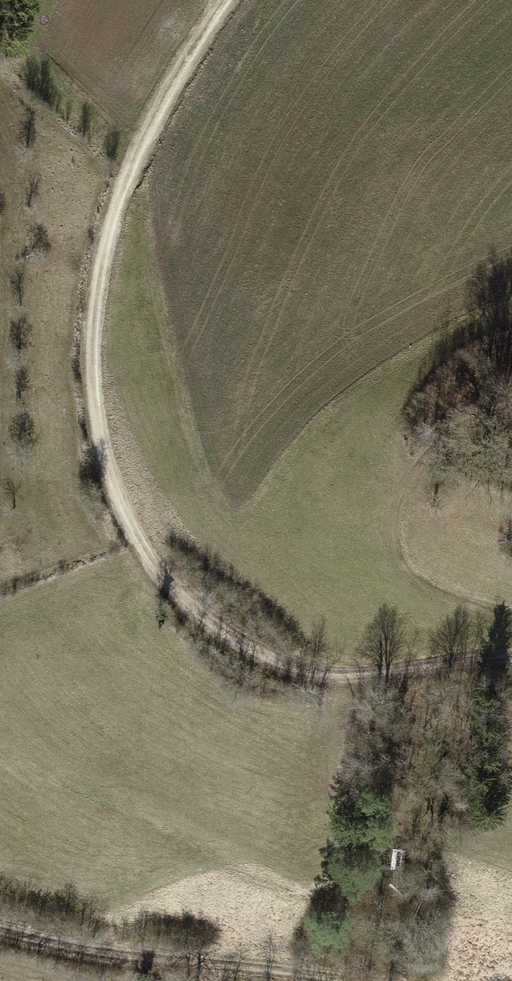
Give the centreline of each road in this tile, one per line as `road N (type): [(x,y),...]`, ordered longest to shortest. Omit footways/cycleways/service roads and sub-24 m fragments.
road 1 (track): [(229,0),(179,63),(104,240),(97,419),(141,548),(213,625),(318,674),(443,666),(511,645)]
road 2 (track): [(0,926),(375,980)]
road 3 (track): [(511,603),(495,590),(439,581),(406,555),(391,515),(393,474),(426,439),(511,398)]

